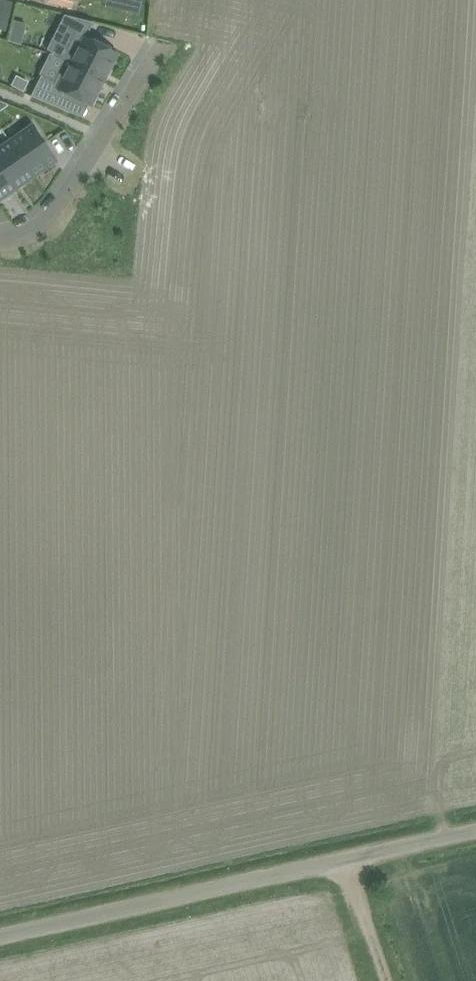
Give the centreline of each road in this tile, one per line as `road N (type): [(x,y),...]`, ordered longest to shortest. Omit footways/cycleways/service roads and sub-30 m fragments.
road 1 (unclassified): [(0,934),(475,831)]
road 2 (residential): [(159,56),(51,218),(0,239)]
road 3 (track): [(388,980),(348,859)]

